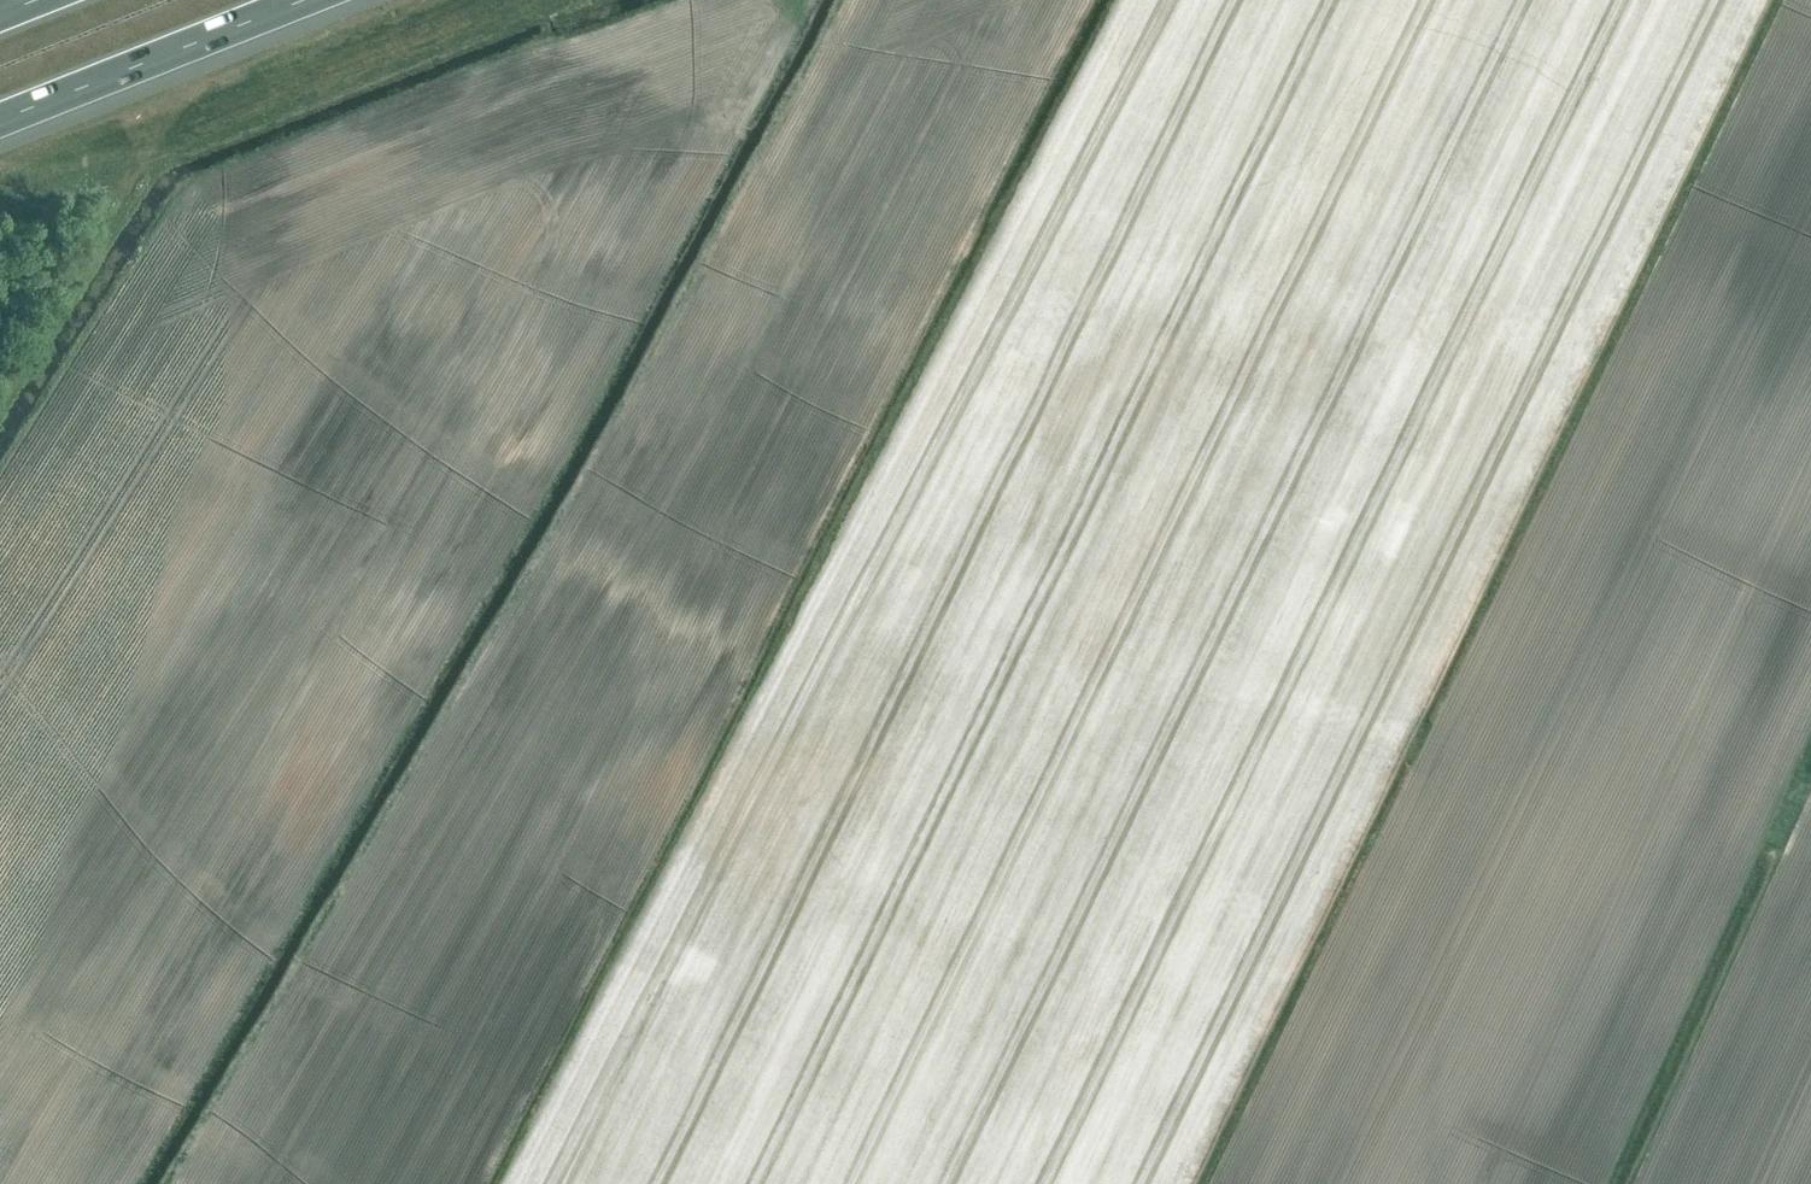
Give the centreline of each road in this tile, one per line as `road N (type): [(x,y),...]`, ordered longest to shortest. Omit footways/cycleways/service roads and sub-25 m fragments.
road 1 (motorway): [(0,121),(306,0)]

